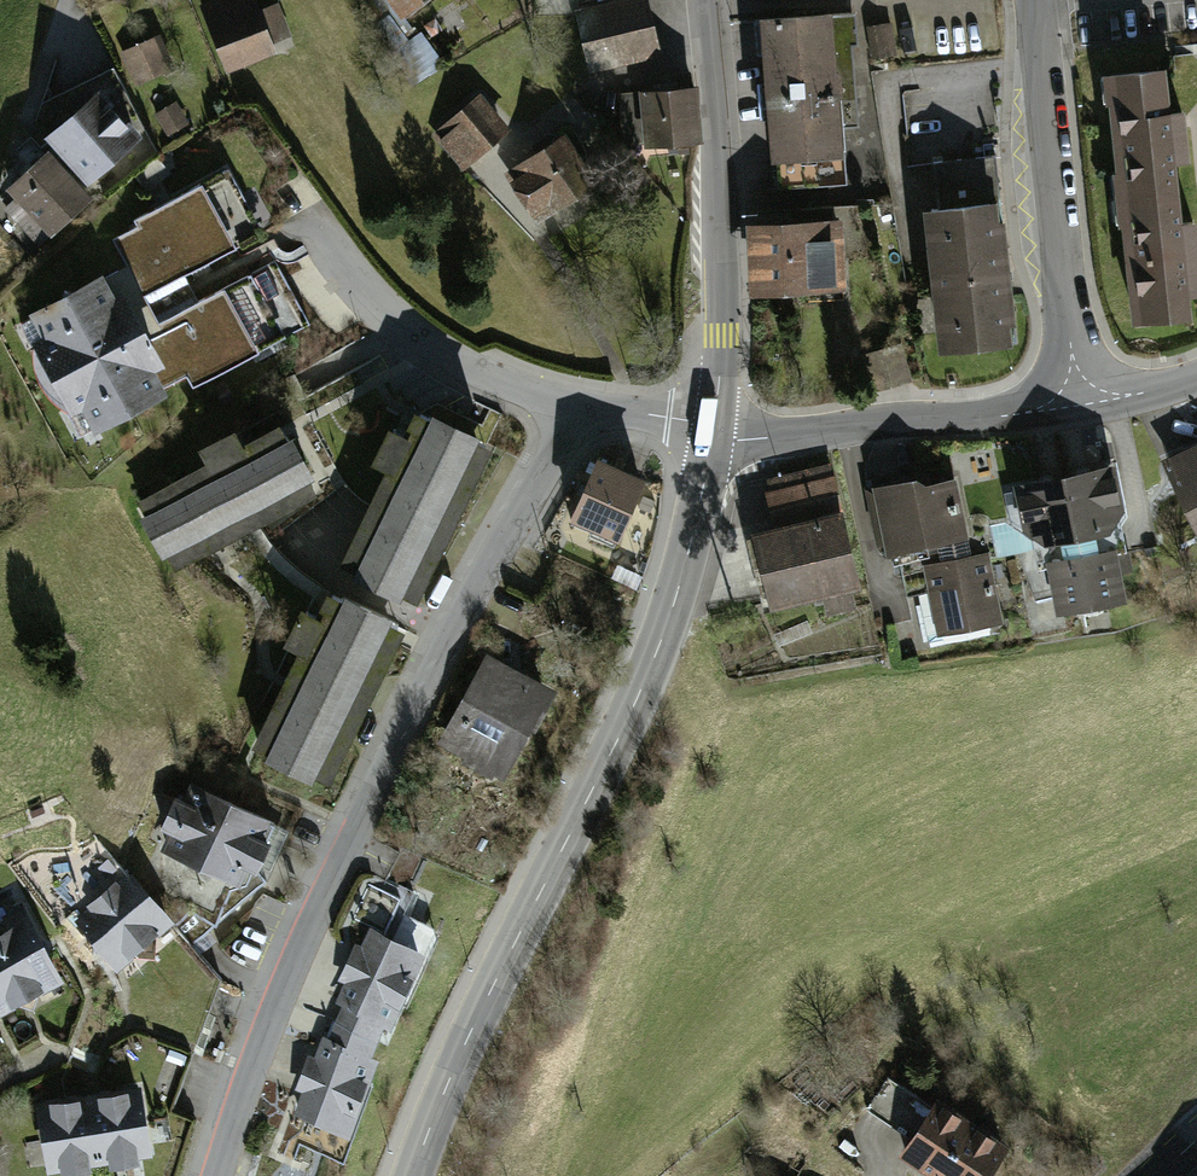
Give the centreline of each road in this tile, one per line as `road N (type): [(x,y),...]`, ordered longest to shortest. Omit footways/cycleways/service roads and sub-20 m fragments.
road 1 (residential): [(229,1175),(338,880),(547,404)]
road 2 (tertiary): [(414,1175),(505,961),(640,694),(686,562),(713,430)]
road 3 (residential): [(713,430),(719,208),(701,0)]
road 4 (residential): [(1037,0),(1079,408)]
road 5 (residential): [(713,430),(911,428),(1079,408)]
road 6 (residential): [(297,200),(382,316),(457,366),(547,404)]
road 7 (residential): [(547,404),(713,430)]
road 8 (residential): [(1079,408),(1196,376)]

